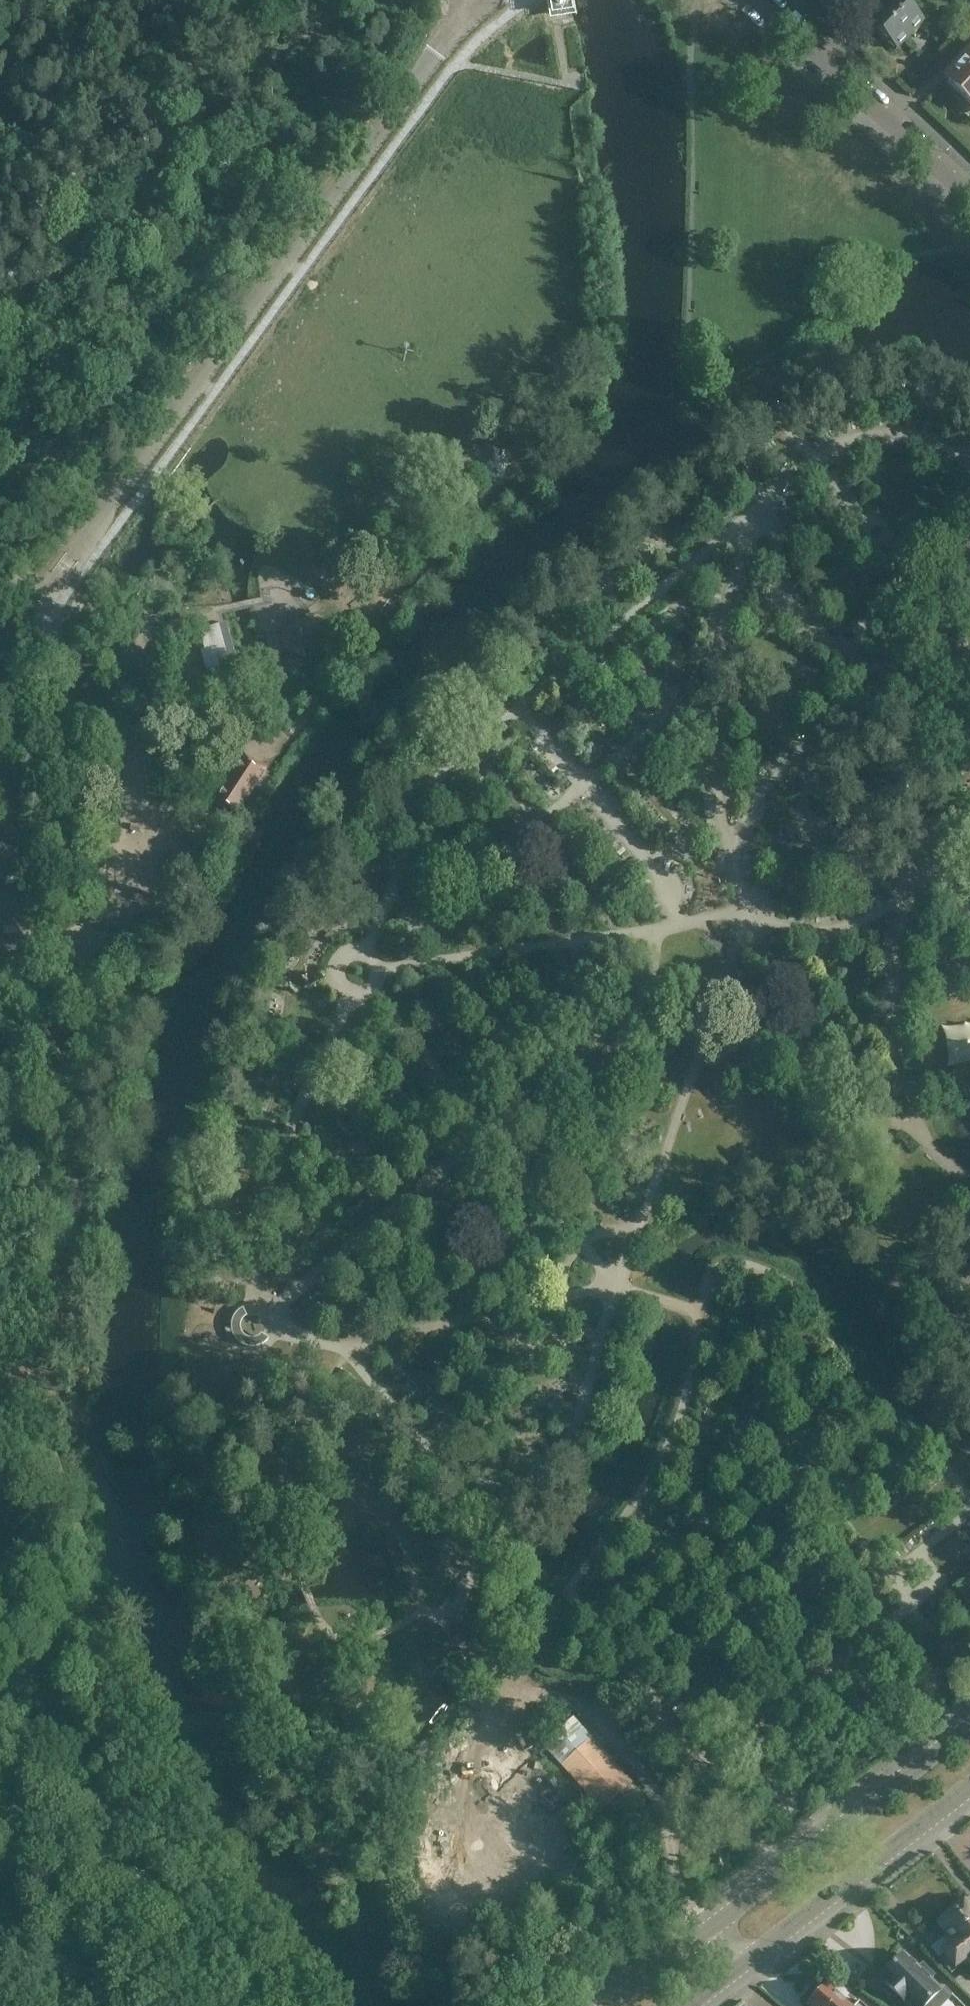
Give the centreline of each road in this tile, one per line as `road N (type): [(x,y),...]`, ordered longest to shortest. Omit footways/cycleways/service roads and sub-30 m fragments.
road 1 (unclassified): [(470,8),(63,568),(0,640)]
road 2 (tertiary): [(969,1723),(708,1926)]
road 3 (tertiary): [(738,1965),(969,1785)]
road 4 (residential): [(969,190),(774,0)]
road 5 (tertiary): [(708,1926),(607,2005)]

